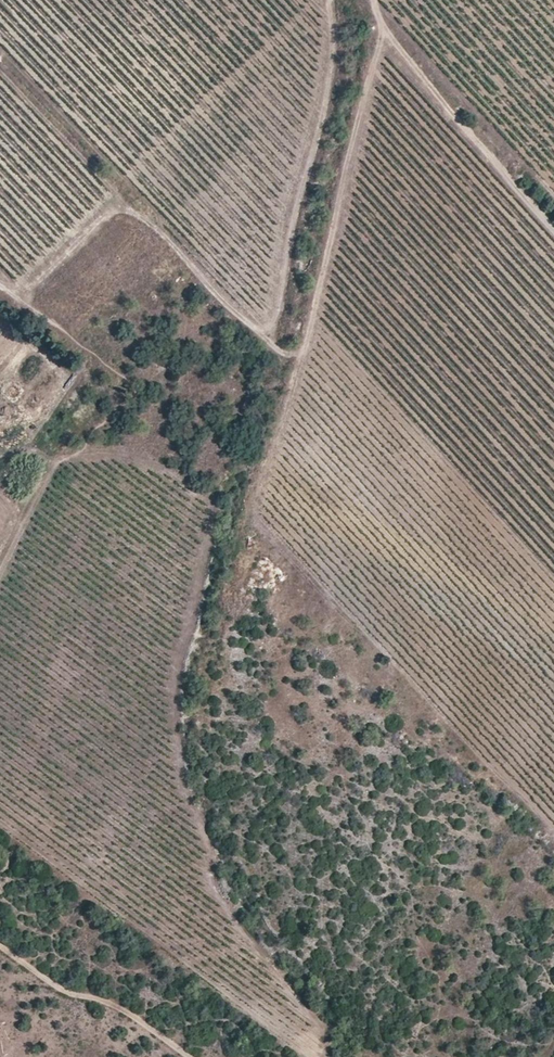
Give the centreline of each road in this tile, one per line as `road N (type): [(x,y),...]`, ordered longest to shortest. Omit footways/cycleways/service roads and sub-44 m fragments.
road 1 (track): [(0,943),(55,985),(110,1002),(190,1056)]
road 2 (track): [(0,454),(51,453),(0,573)]

